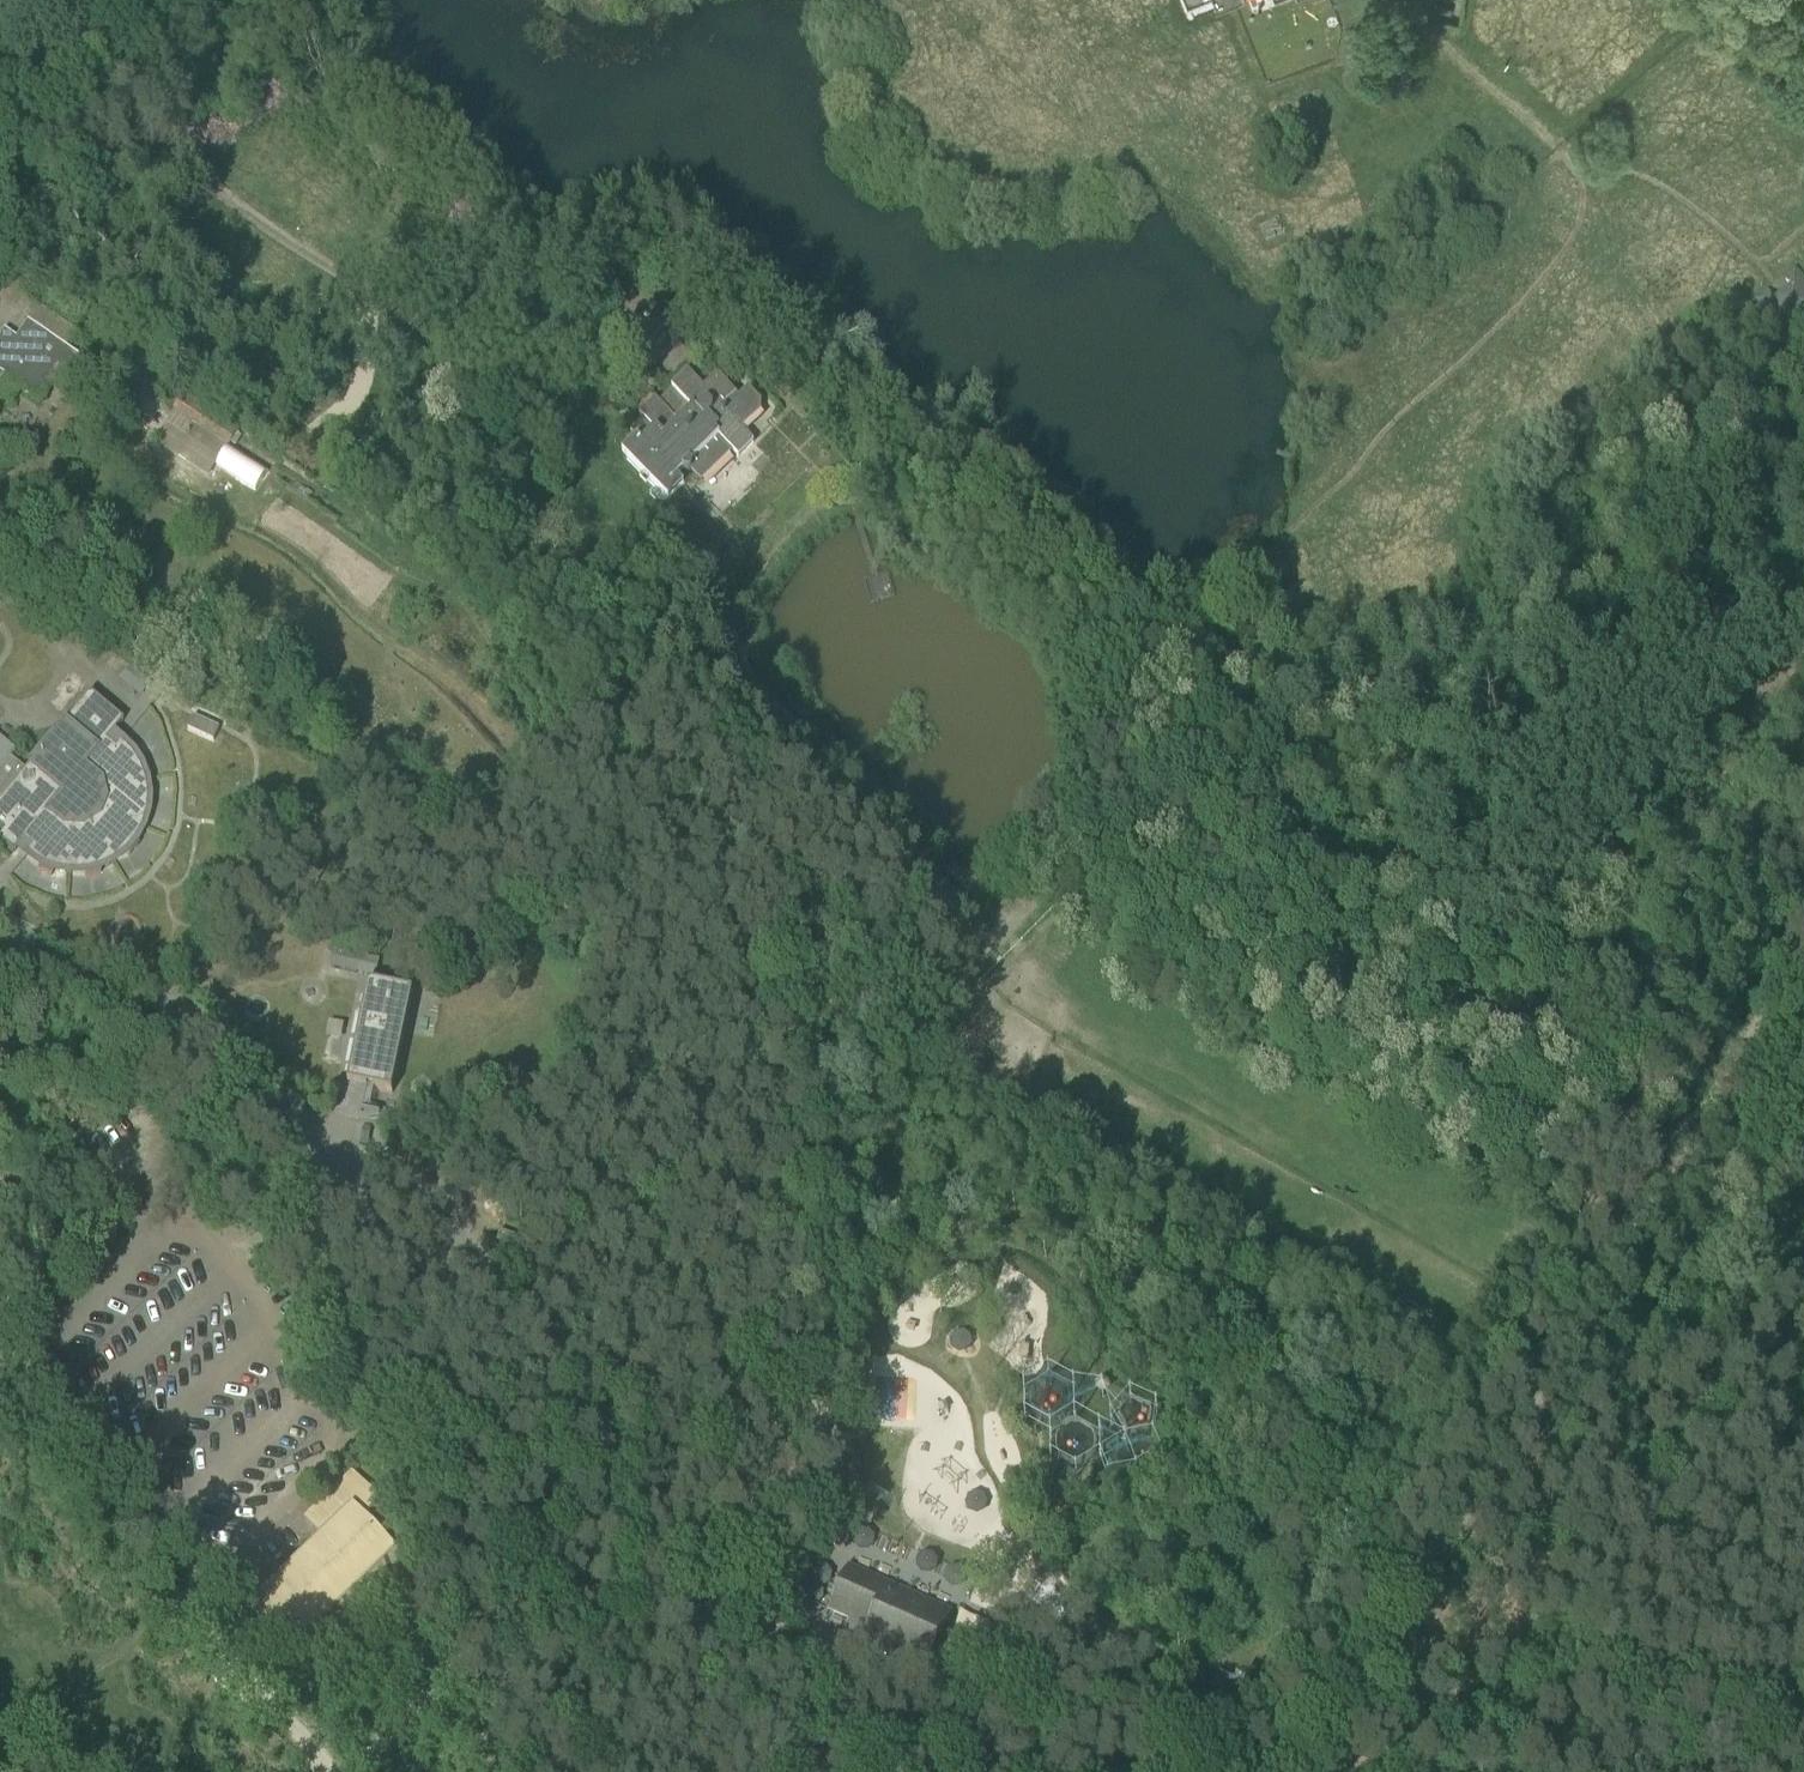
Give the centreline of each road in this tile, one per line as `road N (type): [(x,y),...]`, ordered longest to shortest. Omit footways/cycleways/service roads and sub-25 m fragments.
road 1 (track): [(1269,1771),(1560,1363),(1803,925)]

